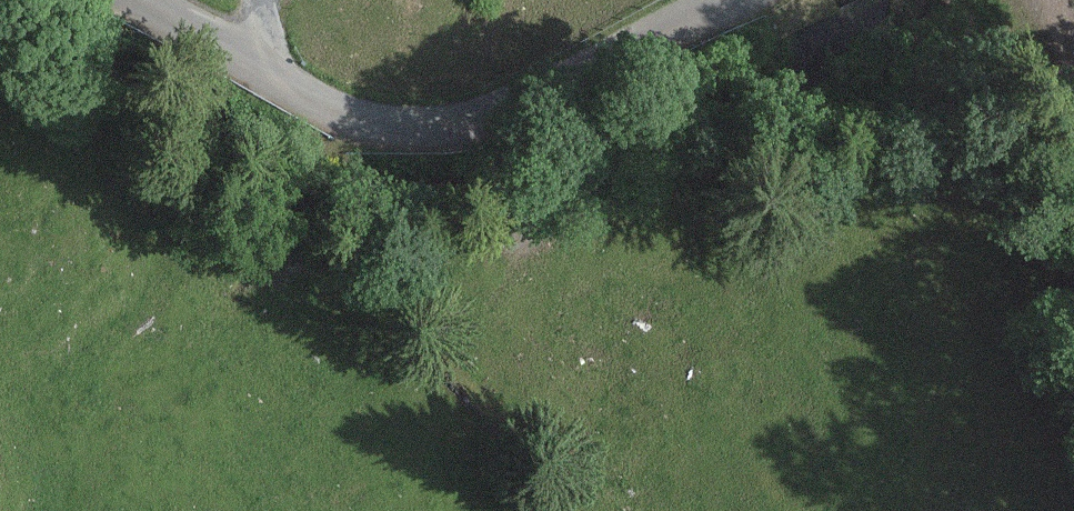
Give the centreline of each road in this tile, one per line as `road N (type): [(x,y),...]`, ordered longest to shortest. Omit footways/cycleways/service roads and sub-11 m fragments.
road 1 (unclassified): [(124,0),(344,114),(437,127),(584,78),(744,0)]

